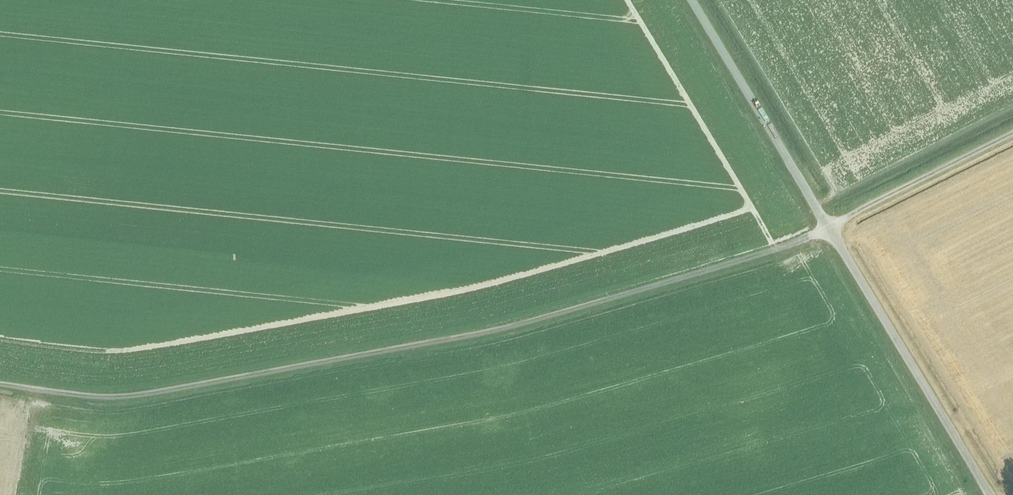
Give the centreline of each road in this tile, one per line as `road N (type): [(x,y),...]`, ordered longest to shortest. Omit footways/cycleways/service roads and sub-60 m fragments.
road 1 (track): [(0,382),(98,396),(179,389),(484,332),(716,268),(828,227)]
road 2 (unclassified): [(990,494),(692,0)]
road 3 (track): [(1012,135),(828,227)]

